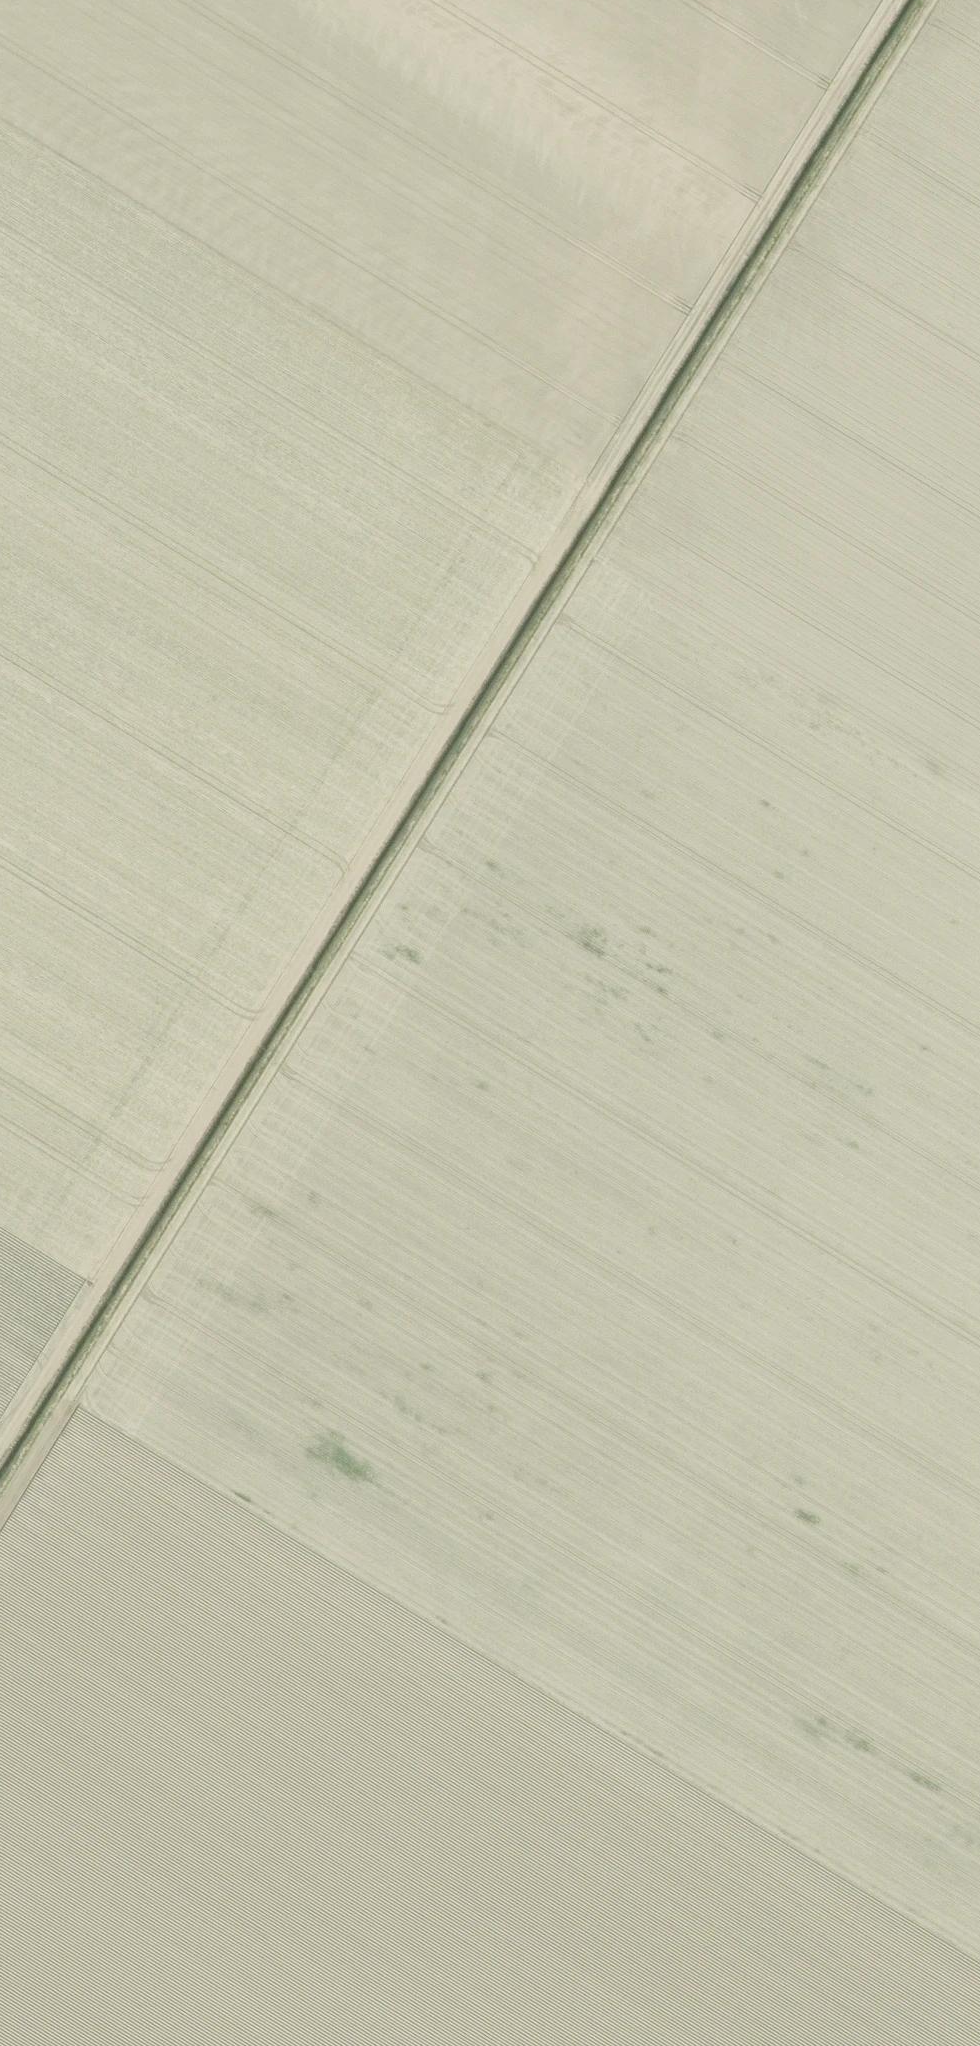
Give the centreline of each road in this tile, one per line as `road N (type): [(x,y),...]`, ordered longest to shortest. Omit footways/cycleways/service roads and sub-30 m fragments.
road 1 (track): [(890,0),(0,1441)]

